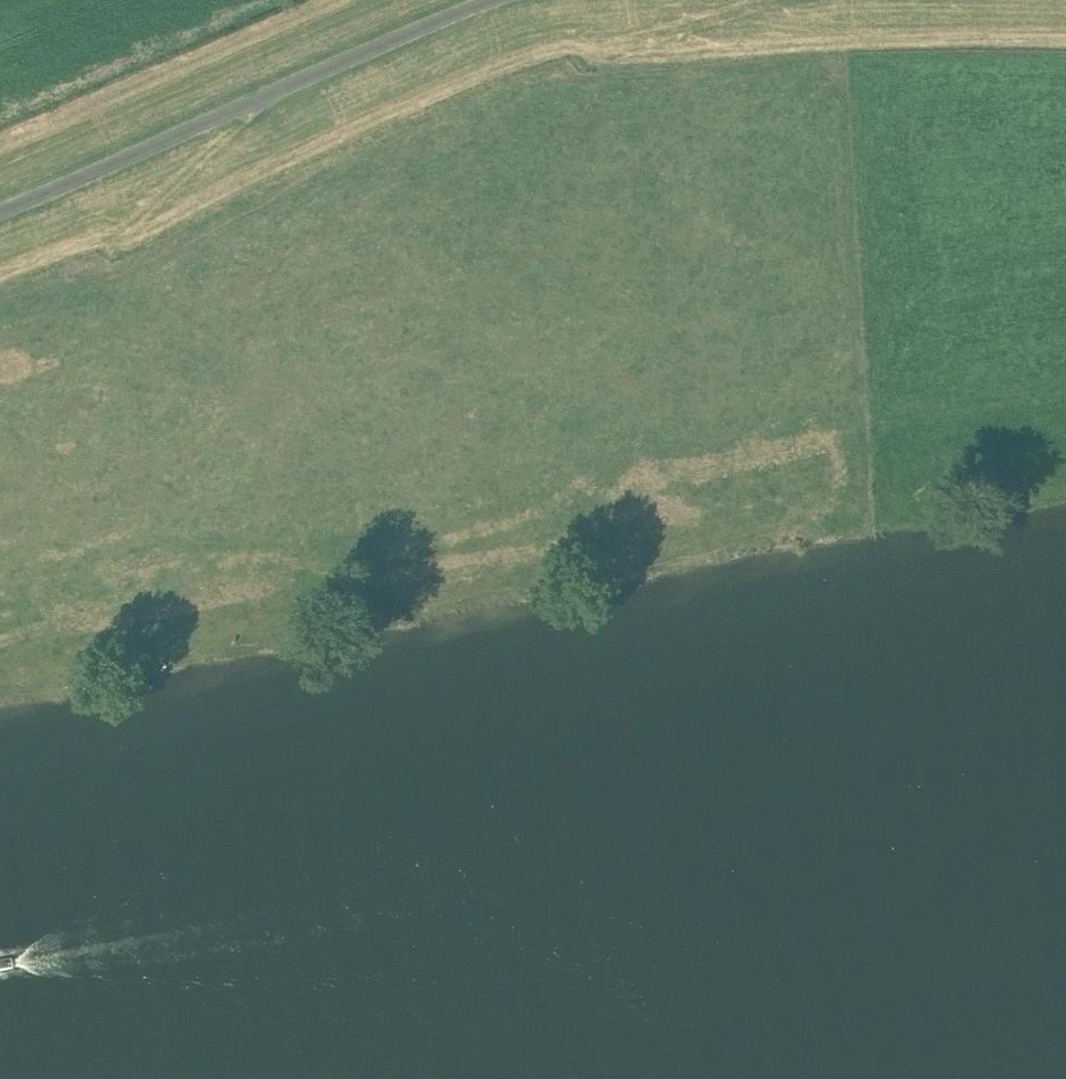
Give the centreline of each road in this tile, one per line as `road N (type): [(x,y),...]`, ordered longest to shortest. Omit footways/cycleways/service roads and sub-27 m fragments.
road 1 (unclassified): [(0,216),(500,0)]

